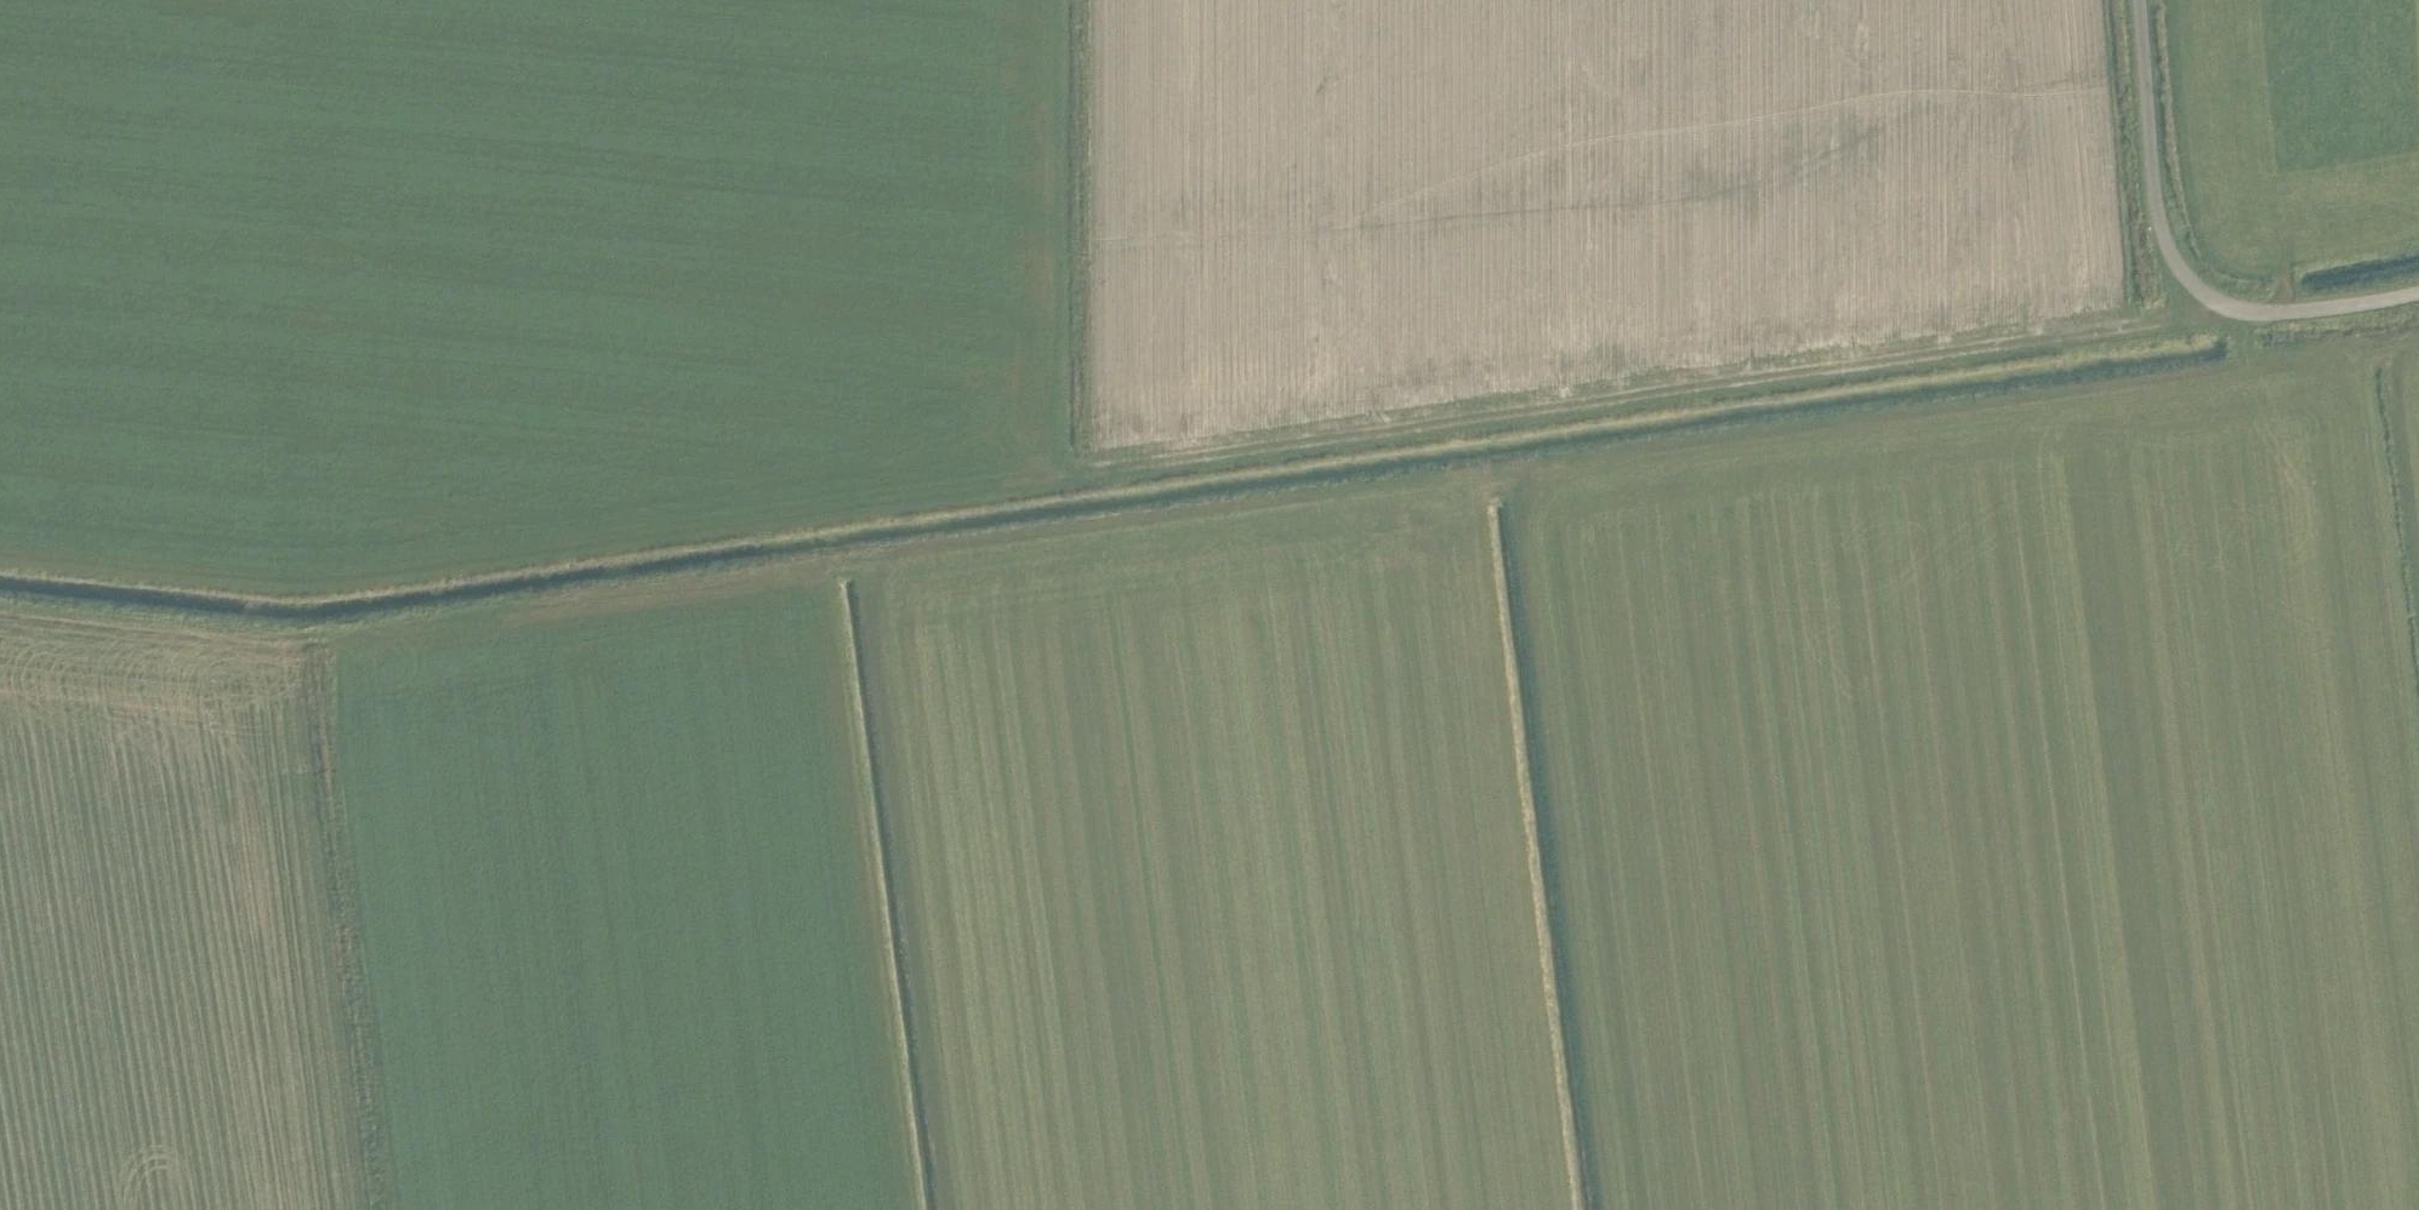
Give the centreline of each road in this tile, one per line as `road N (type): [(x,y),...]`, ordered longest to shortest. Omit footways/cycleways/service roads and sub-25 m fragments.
road 1 (unclassified): [(2418,298),(2275,320),(2219,311),(2184,283),(2154,224),(2137,0)]

